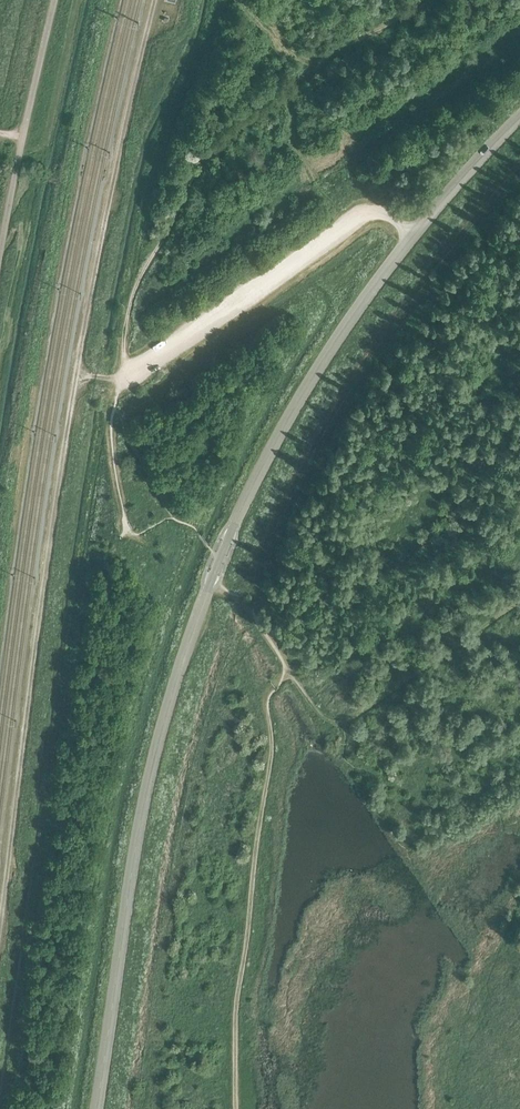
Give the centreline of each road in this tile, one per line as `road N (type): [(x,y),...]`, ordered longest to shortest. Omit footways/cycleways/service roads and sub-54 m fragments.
road 1 (tertiary): [(96,1108),(152,759),(220,554),(279,433),(345,324),(429,212),(519,116)]
road 2 (track): [(0,931),(75,376),(156,0)]
road 3 (track): [(20,138),(51,0)]

